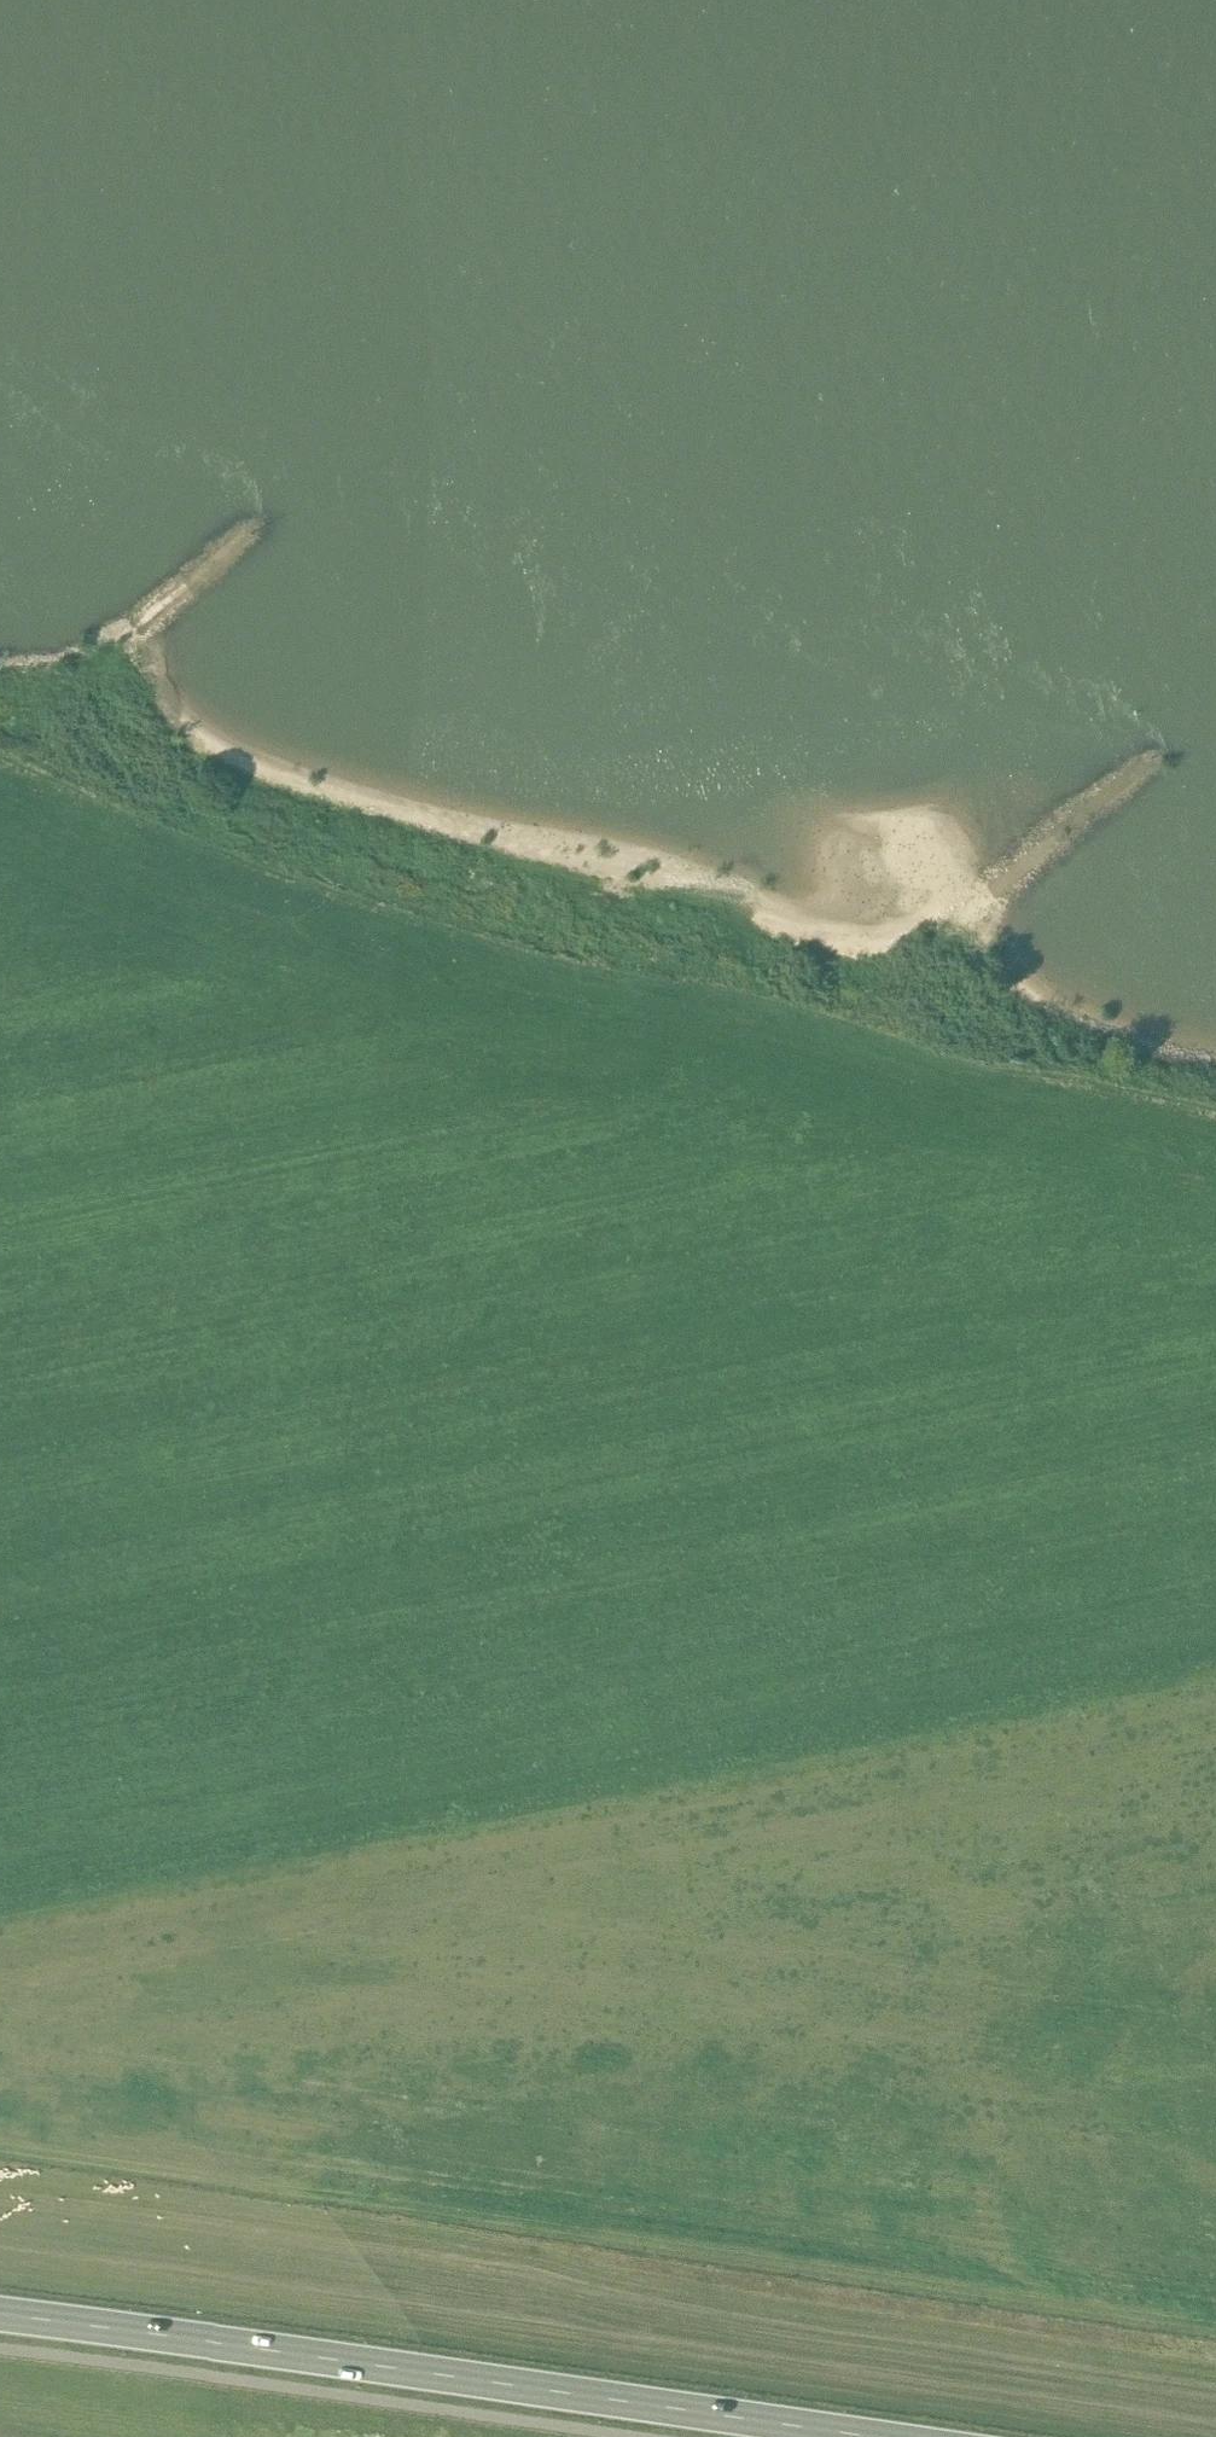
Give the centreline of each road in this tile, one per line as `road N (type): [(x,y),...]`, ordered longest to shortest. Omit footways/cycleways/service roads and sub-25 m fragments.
road 1 (secondary): [(950,2436),(0,2301)]

